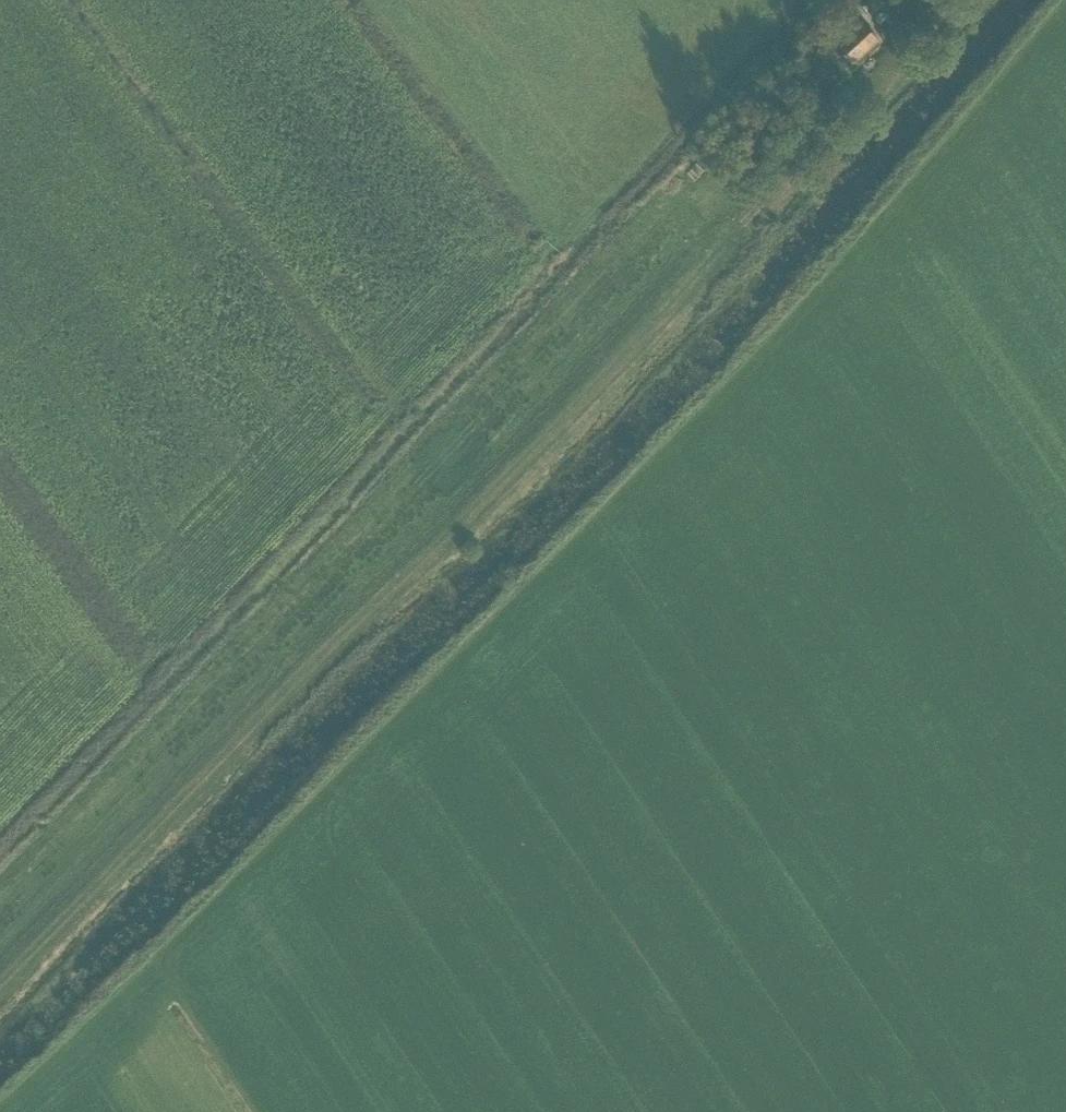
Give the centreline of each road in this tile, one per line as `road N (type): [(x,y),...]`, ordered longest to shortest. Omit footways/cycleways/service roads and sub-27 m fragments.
road 1 (track): [(826,81),(780,121),(782,177),(747,215),(0,975)]

